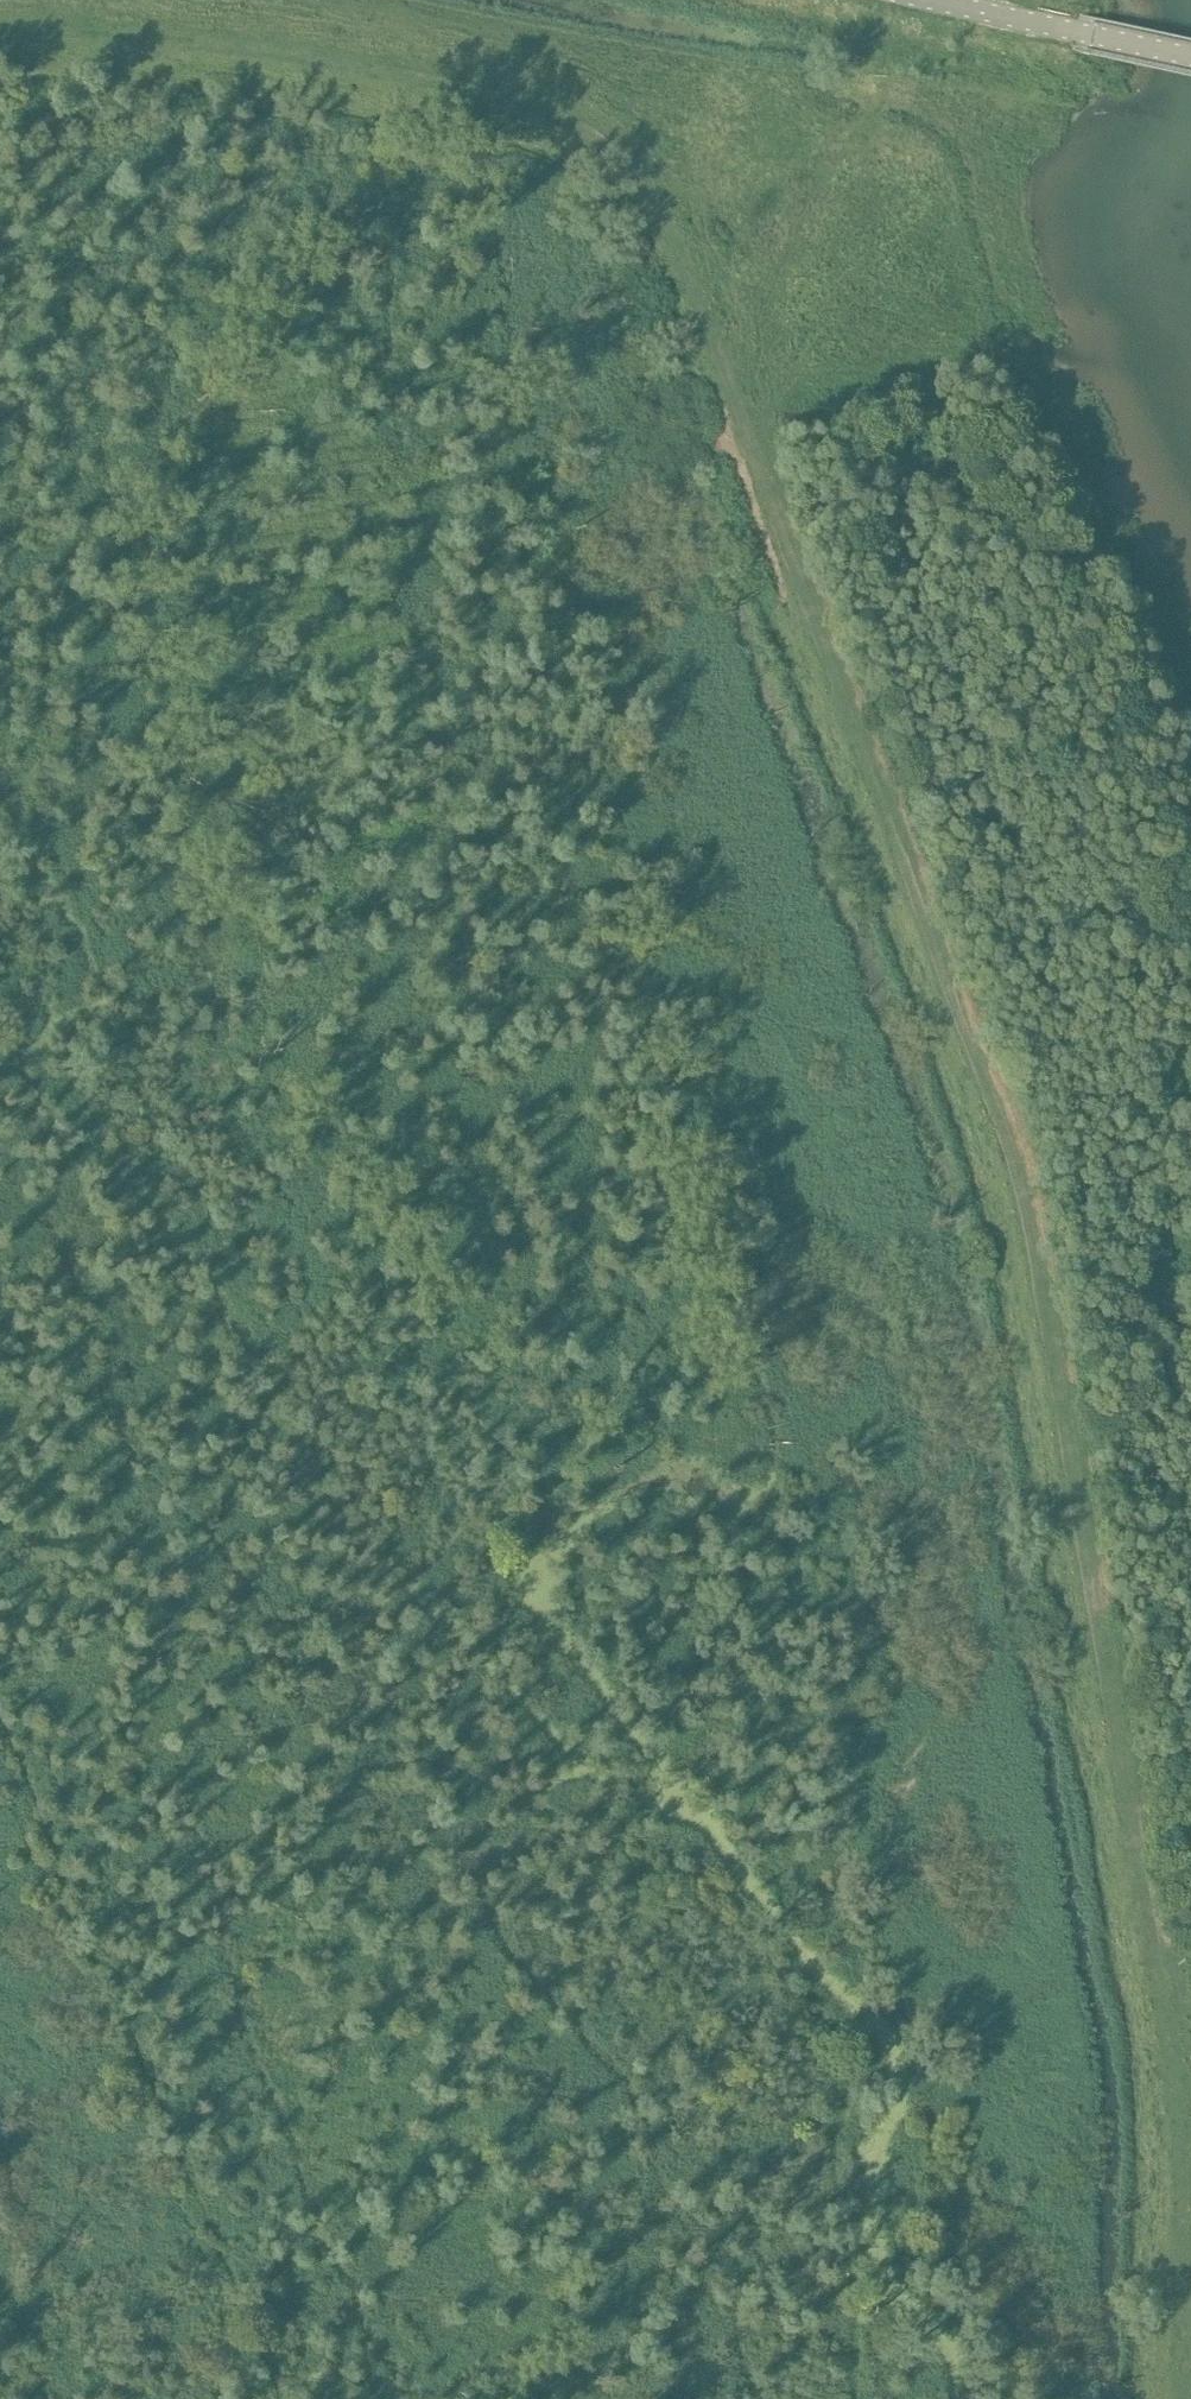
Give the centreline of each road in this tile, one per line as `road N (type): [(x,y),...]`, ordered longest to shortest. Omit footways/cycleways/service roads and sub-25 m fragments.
road 1 (unclassified): [(1190,58),(932,0)]

